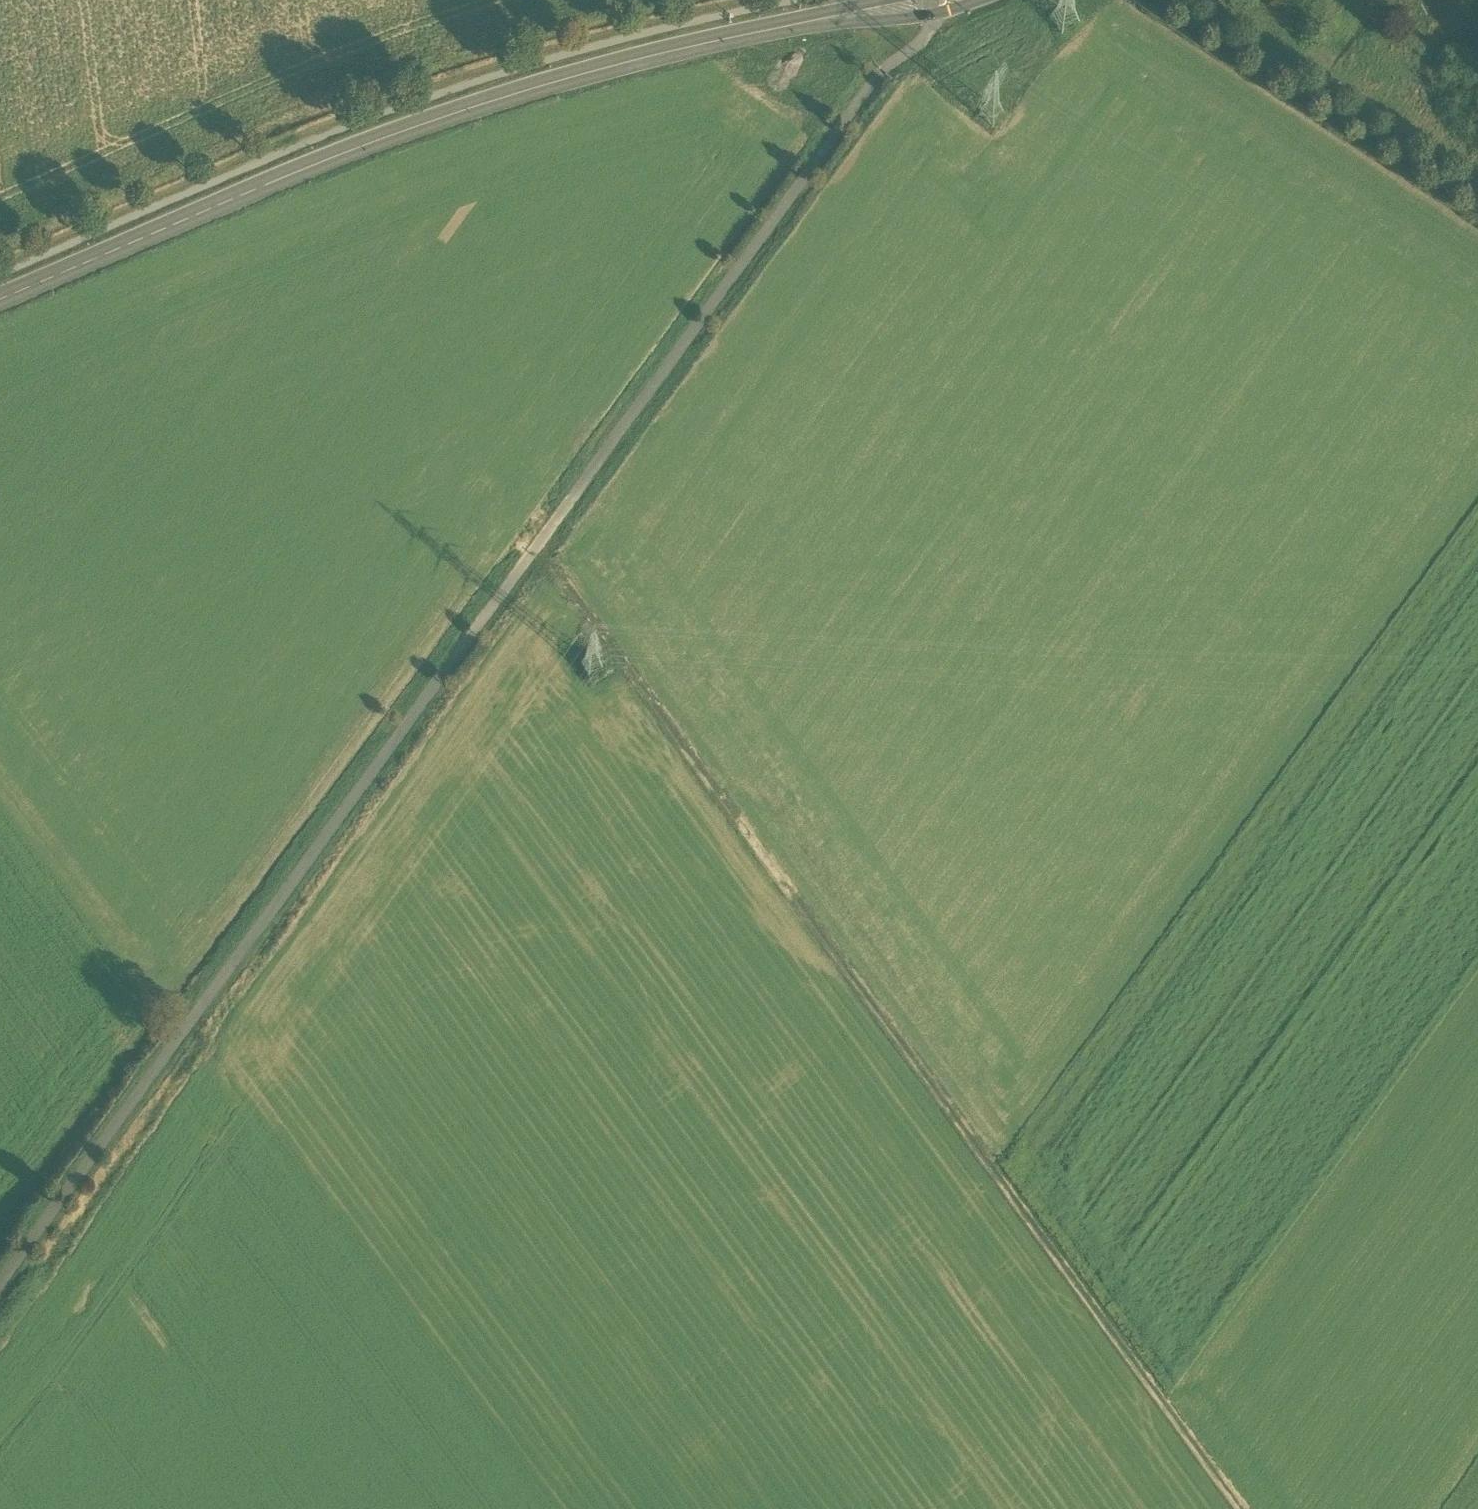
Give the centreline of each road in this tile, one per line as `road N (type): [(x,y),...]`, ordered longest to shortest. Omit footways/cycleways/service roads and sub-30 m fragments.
road 1 (track): [(534,549),(1238,1508)]
road 2 (secondary): [(0,296),(296,170),(470,109),(688,48),(926,0)]

